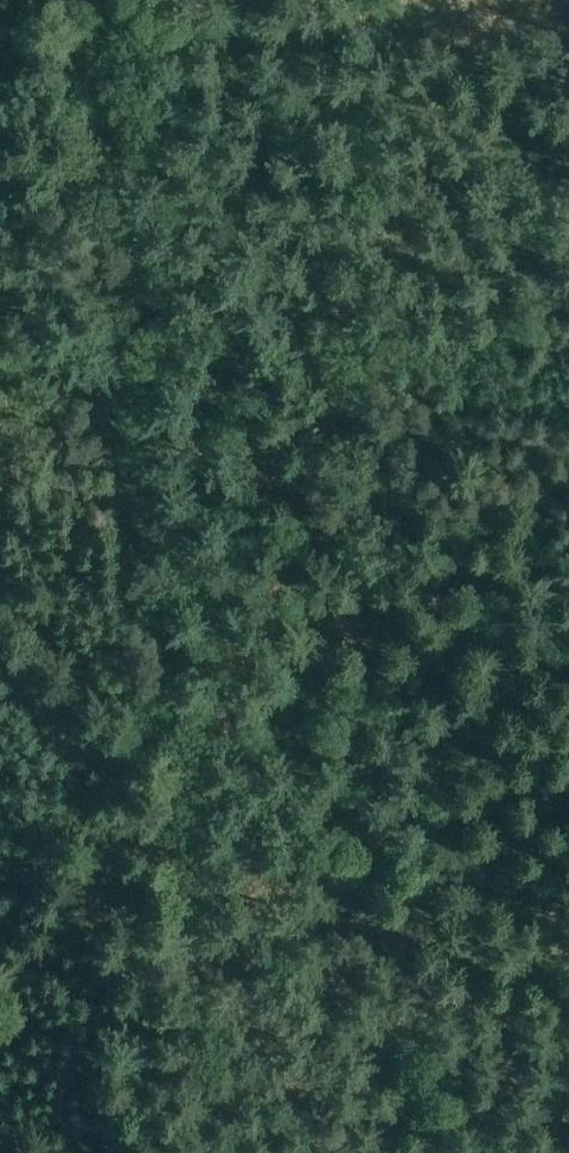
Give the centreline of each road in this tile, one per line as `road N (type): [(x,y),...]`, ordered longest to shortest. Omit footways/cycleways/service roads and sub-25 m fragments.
road 1 (track): [(568,1129),(331,876),(217,726),(279,580),(333,402),(370,161)]
road 2 (track): [(51,0),(109,440),(129,711),(119,745),(0,913)]
road 3 (track): [(370,161),(568,130)]
road 4 (track): [(333,0),(368,114),(370,161)]

